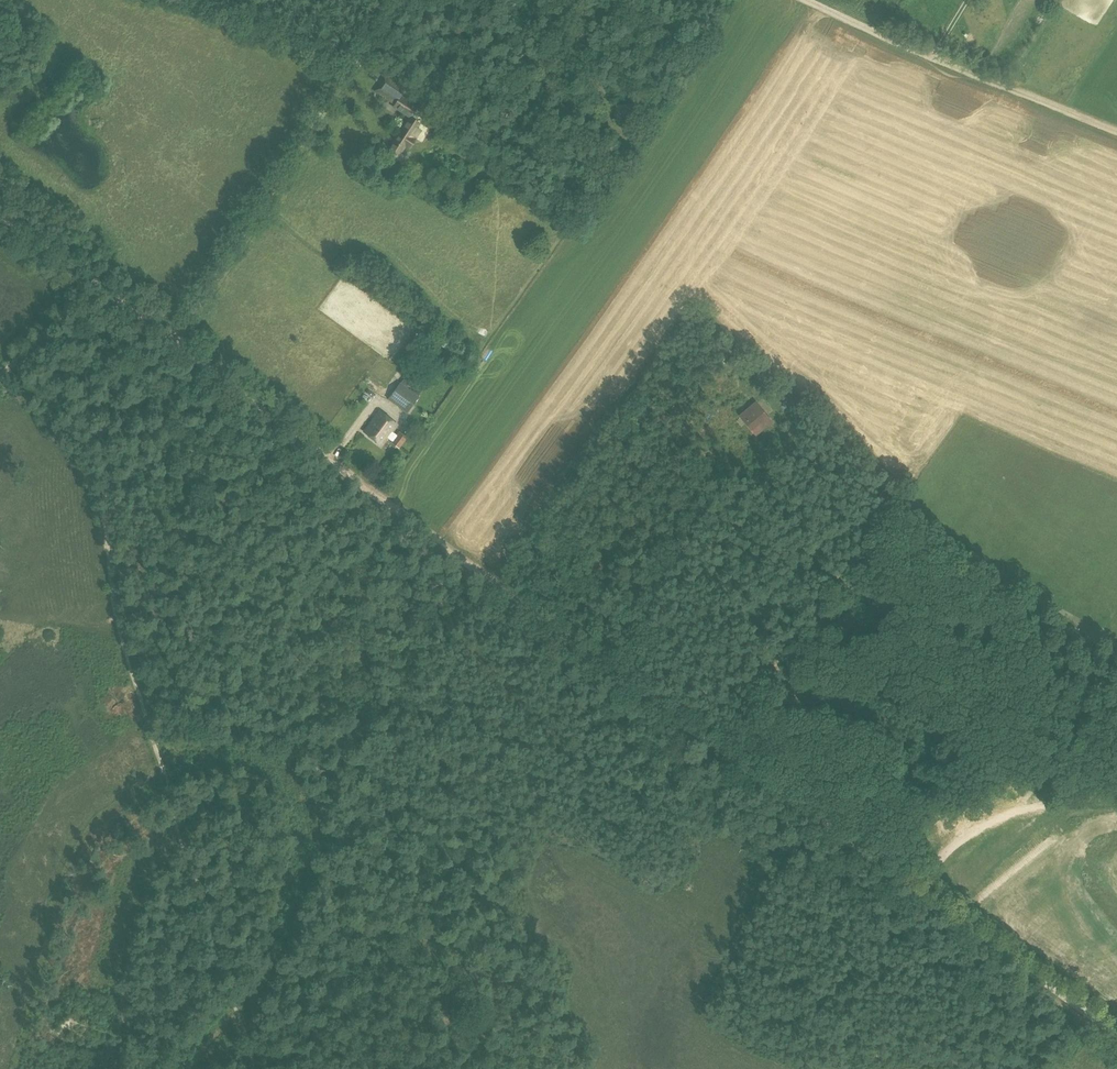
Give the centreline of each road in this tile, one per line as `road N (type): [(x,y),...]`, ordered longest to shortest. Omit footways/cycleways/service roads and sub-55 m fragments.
road 1 (track): [(1116,1032),(171,342)]
road 2 (track): [(254,1068),(111,592),(106,410),(129,362),(171,342)]
road 3 (track): [(171,342),(396,0)]
road 4 (track): [(1116,128),(805,0)]
road 5 (track): [(0,377),(87,289)]

